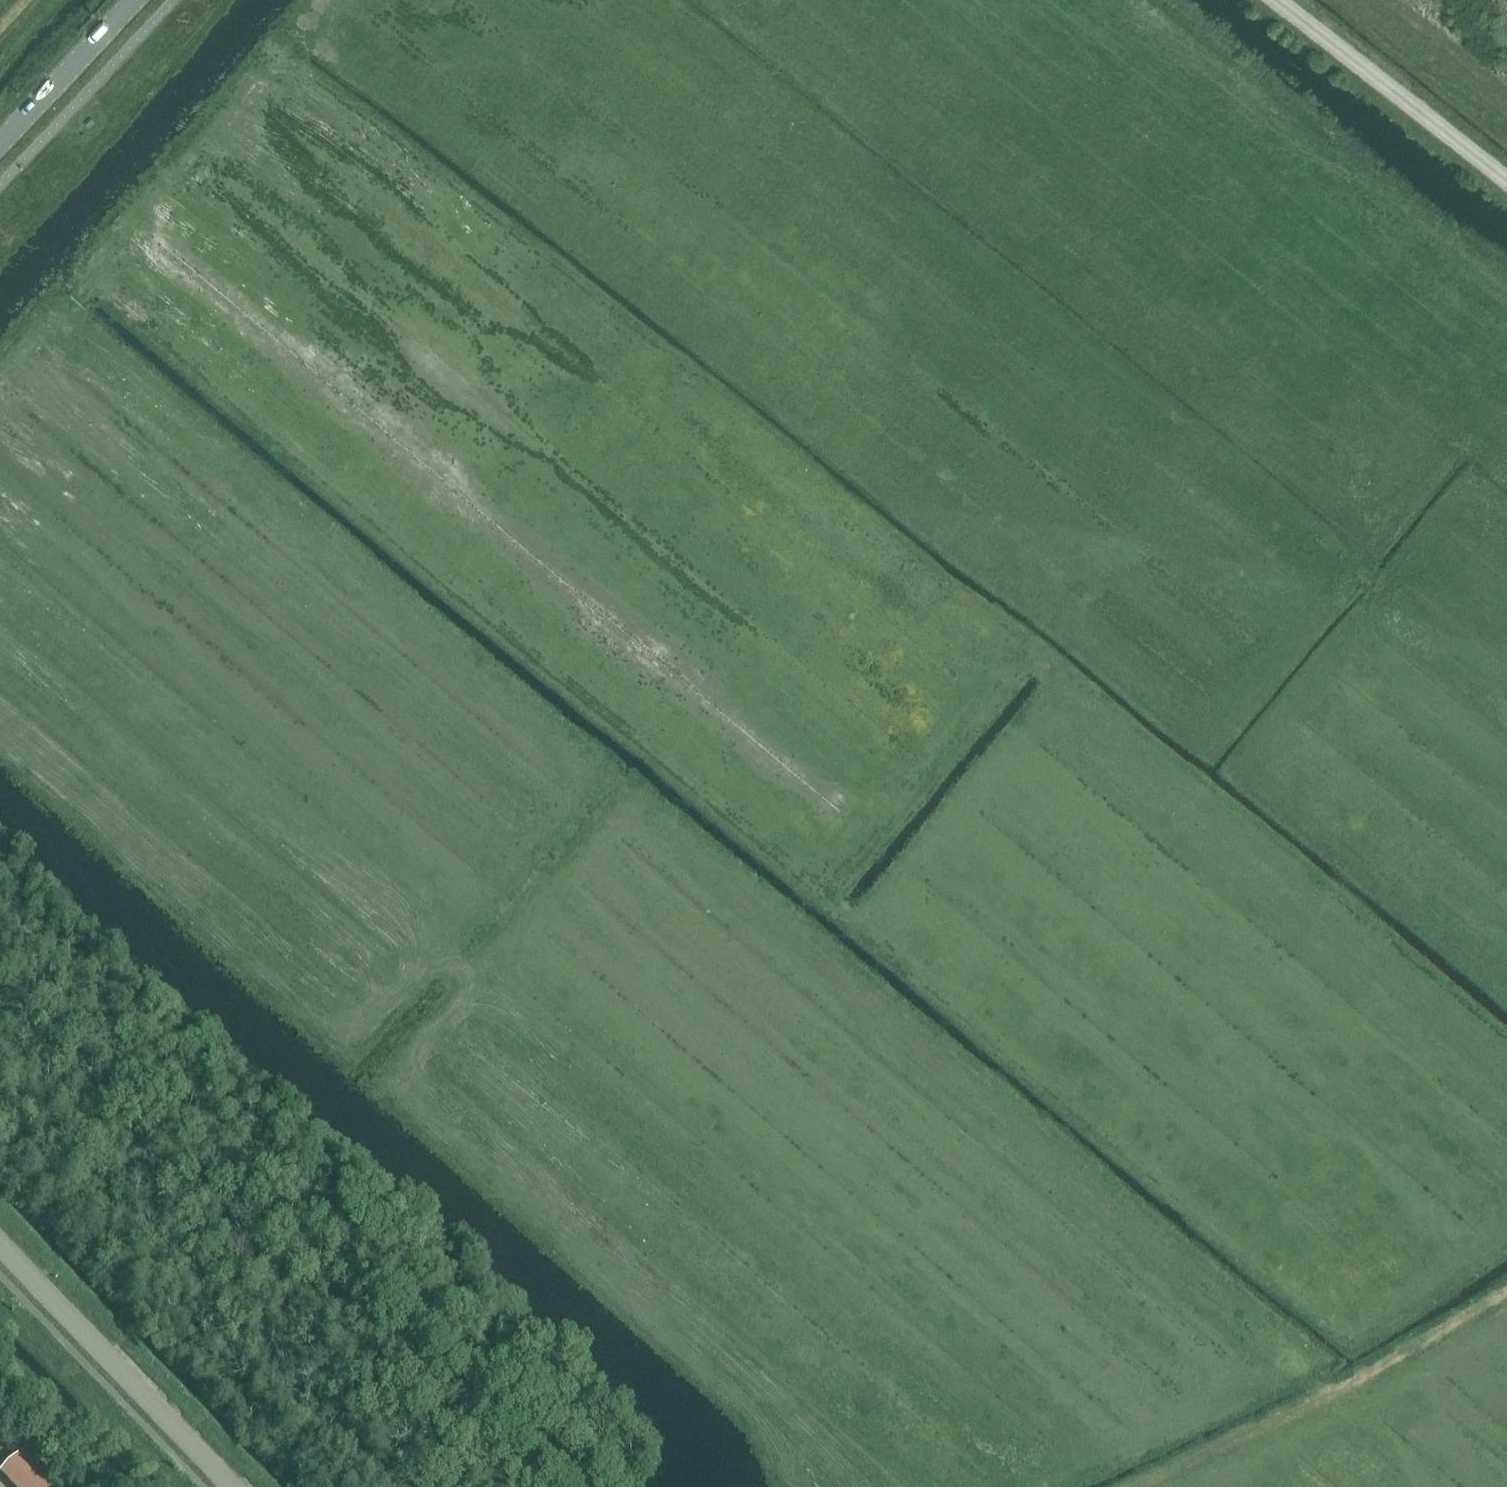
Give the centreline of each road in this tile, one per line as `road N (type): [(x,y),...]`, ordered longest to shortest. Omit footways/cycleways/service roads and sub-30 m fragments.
road 1 (tertiary): [(232,1486),(0,1244)]
road 2 (unclassified): [(1506,187),(1269,0)]
road 3 (tertiary): [(0,144),(134,0)]

